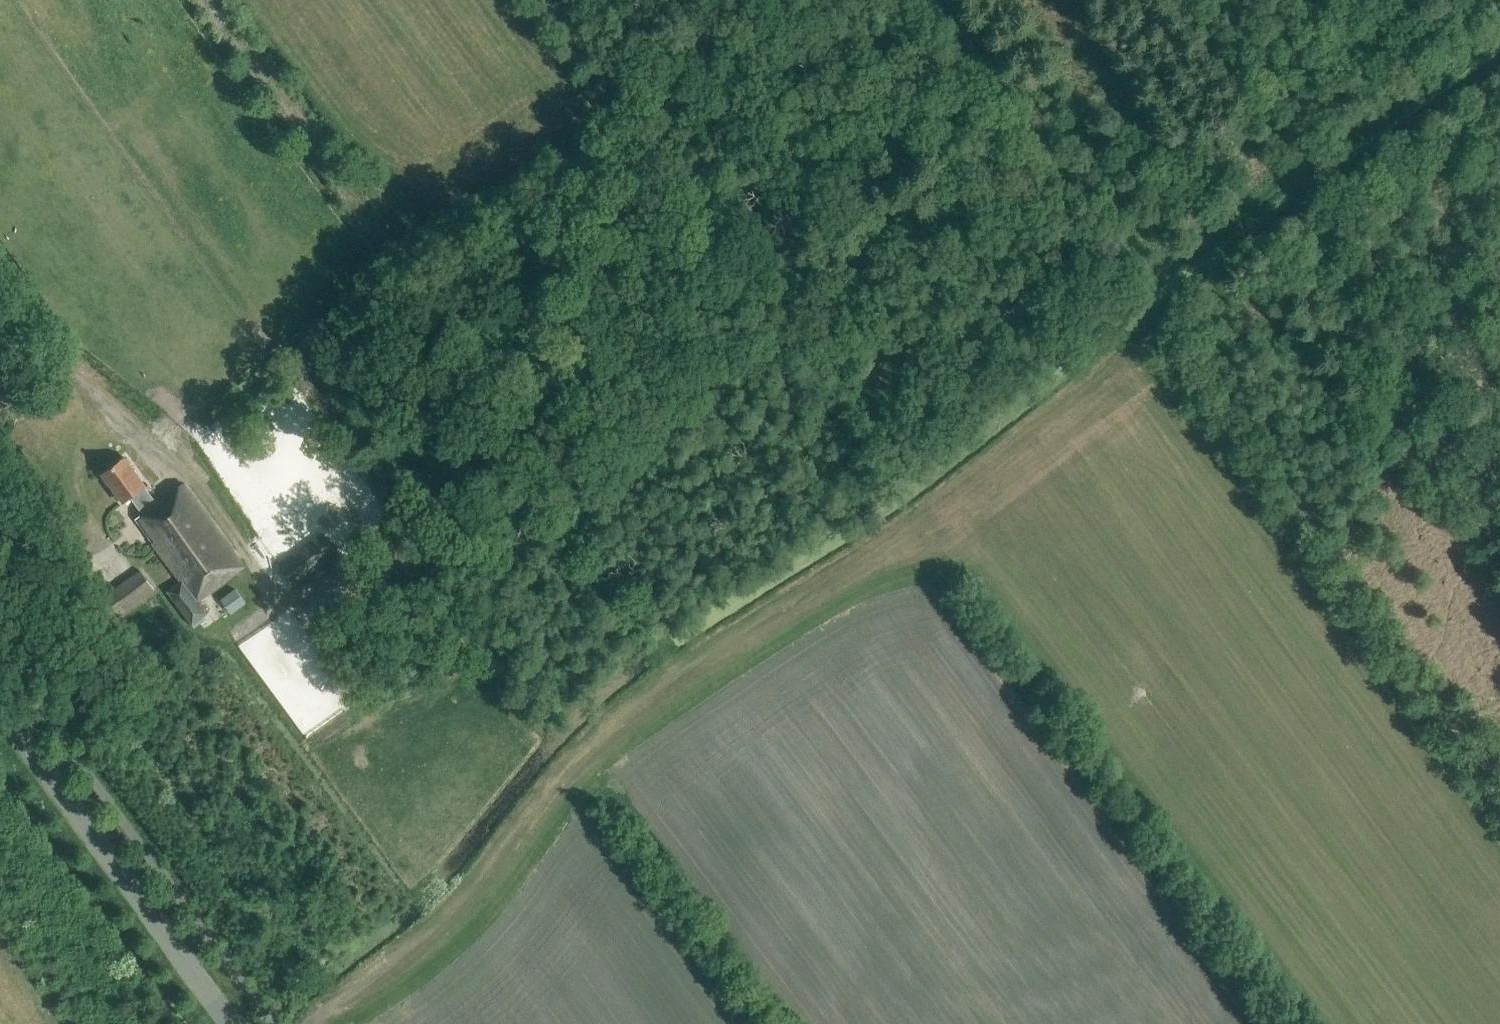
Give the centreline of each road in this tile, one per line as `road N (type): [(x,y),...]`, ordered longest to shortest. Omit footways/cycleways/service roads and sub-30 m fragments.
road 1 (tertiary): [(230,1023),(0,710)]

